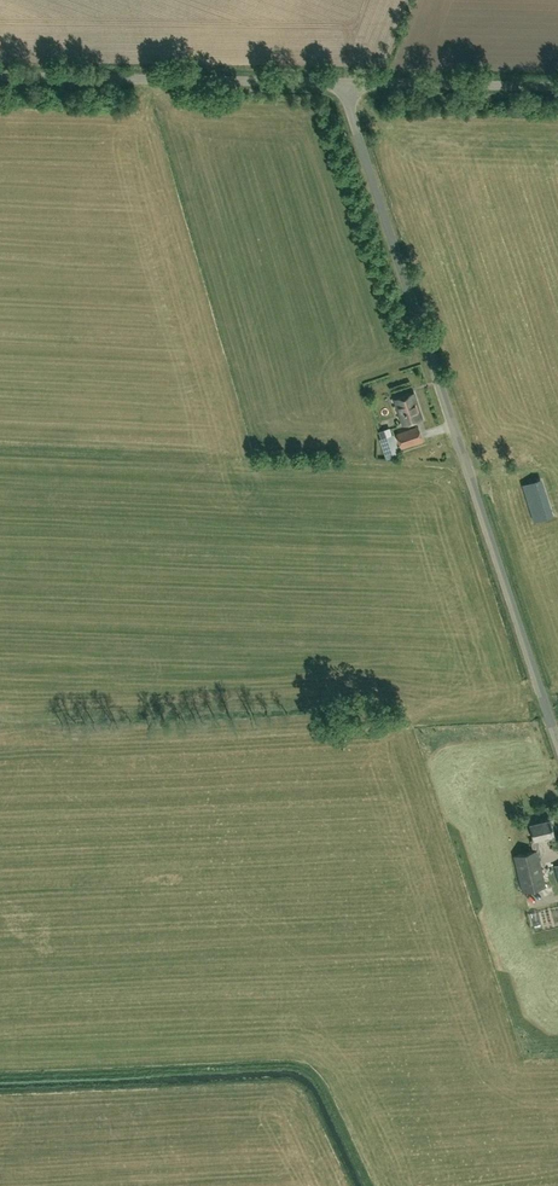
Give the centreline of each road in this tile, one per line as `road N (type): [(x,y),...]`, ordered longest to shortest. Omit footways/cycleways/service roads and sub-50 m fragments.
road 1 (unclassified): [(557,742),(341,83)]
road 2 (unclassified): [(341,83),(0,77)]
road 3 (unclassified): [(557,87),(341,83)]

